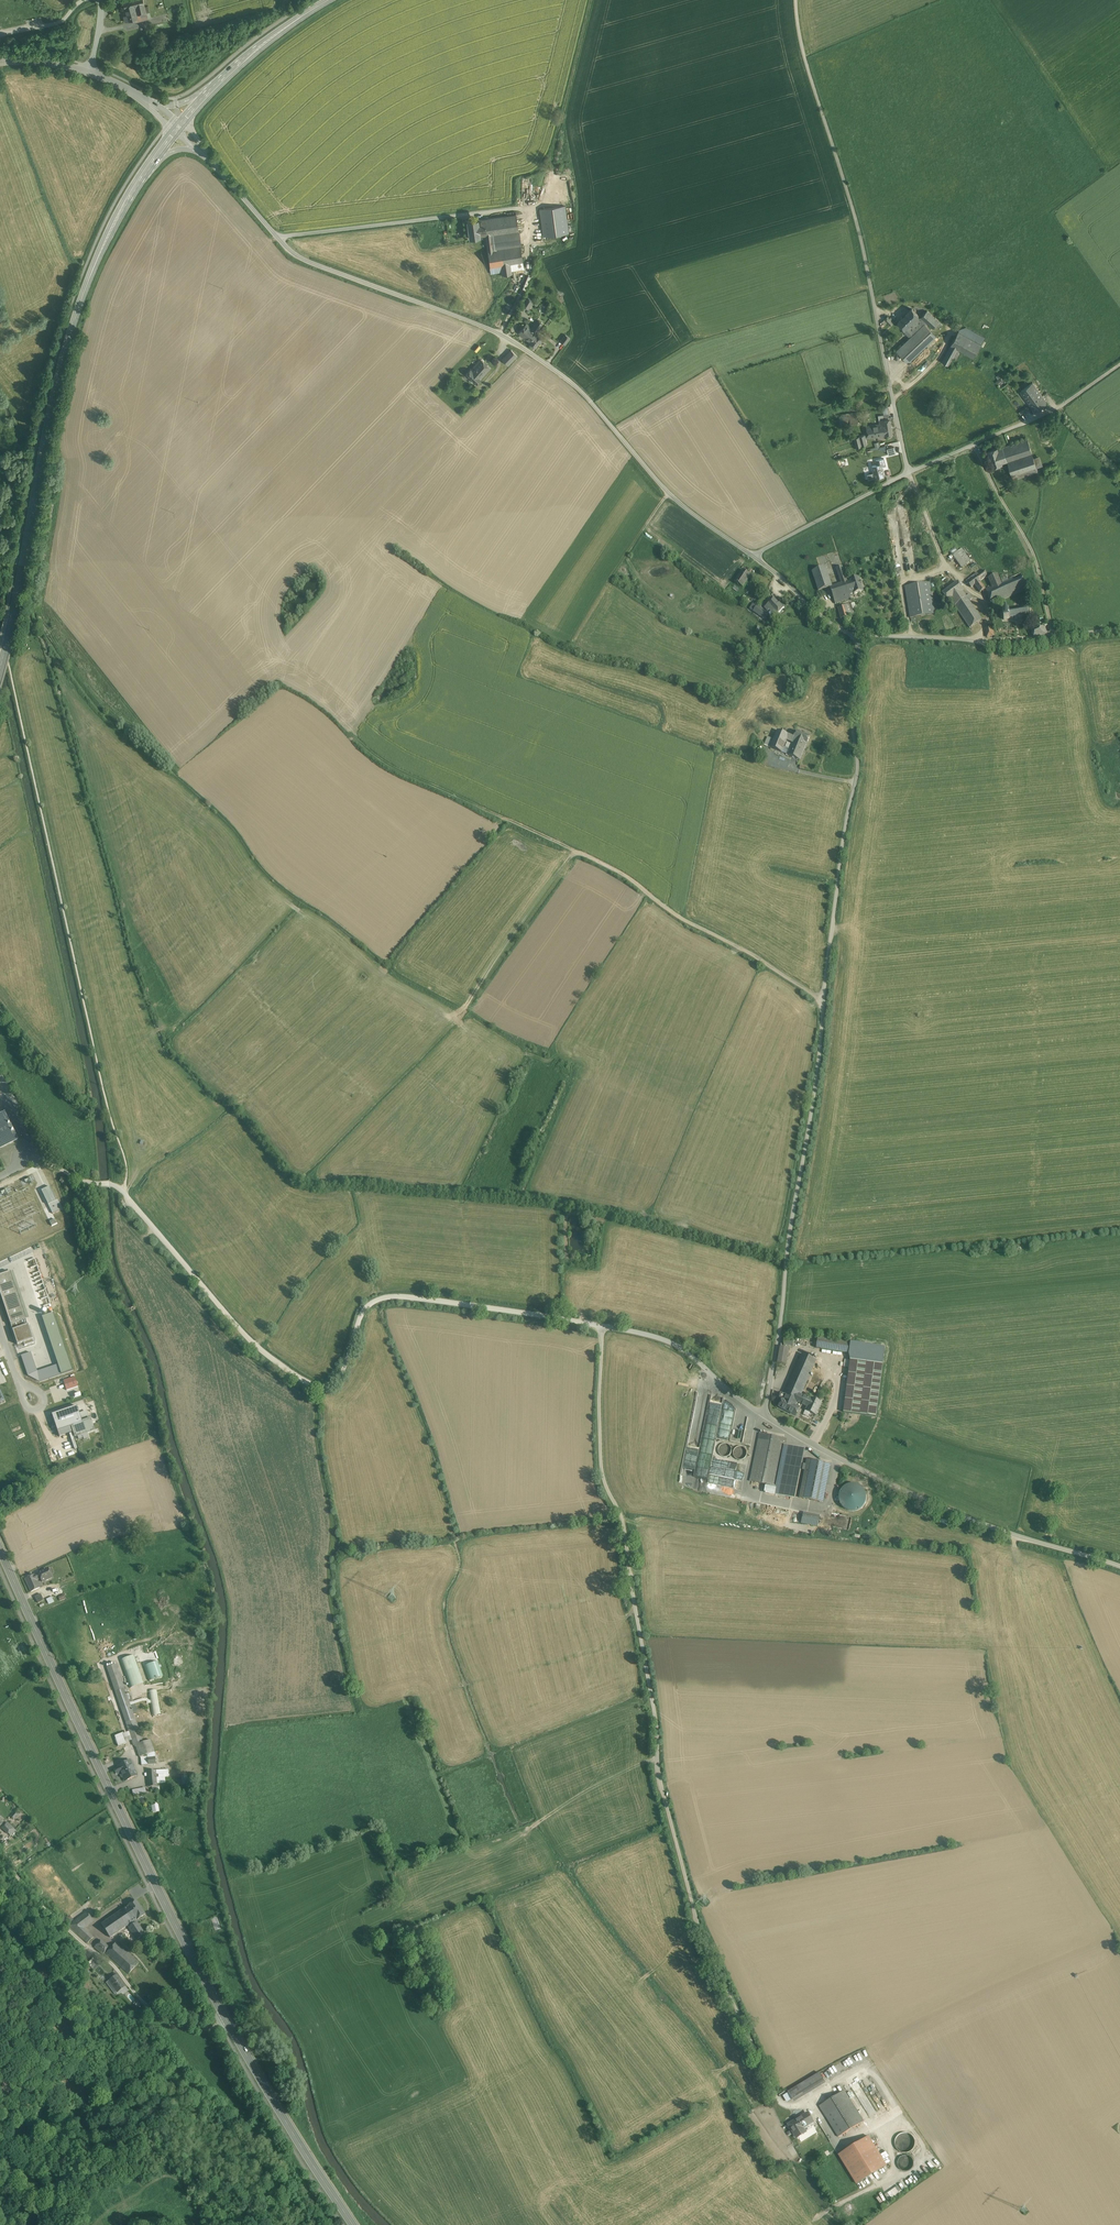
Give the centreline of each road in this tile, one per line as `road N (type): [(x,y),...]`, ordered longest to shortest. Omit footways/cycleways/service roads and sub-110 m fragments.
road 1 (unclassified): [(1119,1567),(898,1489),(765,1415),(858,766),(852,720),(859,635)]
road 2 (track): [(765,1415),(660,1338),(395,1295),(371,1303),(336,1383),(319,1388),(250,1341),(121,1190)]
road 3 (primary): [(0,1549),(204,1979),(355,2224)]
road 4 (unclassified): [(751,555),(674,502),(582,393),(505,333),(295,257),(205,155)]
road 5 (track): [(823,1002),(618,873),(399,772),(347,729)]
road 6 (secondary): [(0,673),(74,321),(113,225),(150,164)]
road 7 (unclassified): [(797,0),(811,73),(863,243),(908,473)]
road 8 (track): [(275,237),(537,206),(592,0)]
road 9 (track): [(0,1853),(34,1897),(153,2009),(203,2028),(227,2021)]
road 10 (unclassified): [(975,443),(1034,555),(1054,640)]
road 11 (unclassified): [(1054,640),(994,647),(859,635)]
road 12 (unclassified): [(751,555),(908,473)]
road 13 (unclassified): [(975,443),(1062,405),(1119,363)]
road 14 (secondary): [(210,91),(325,0)]
road 15 (unclassified): [(859,635),(820,619),(751,555)]

